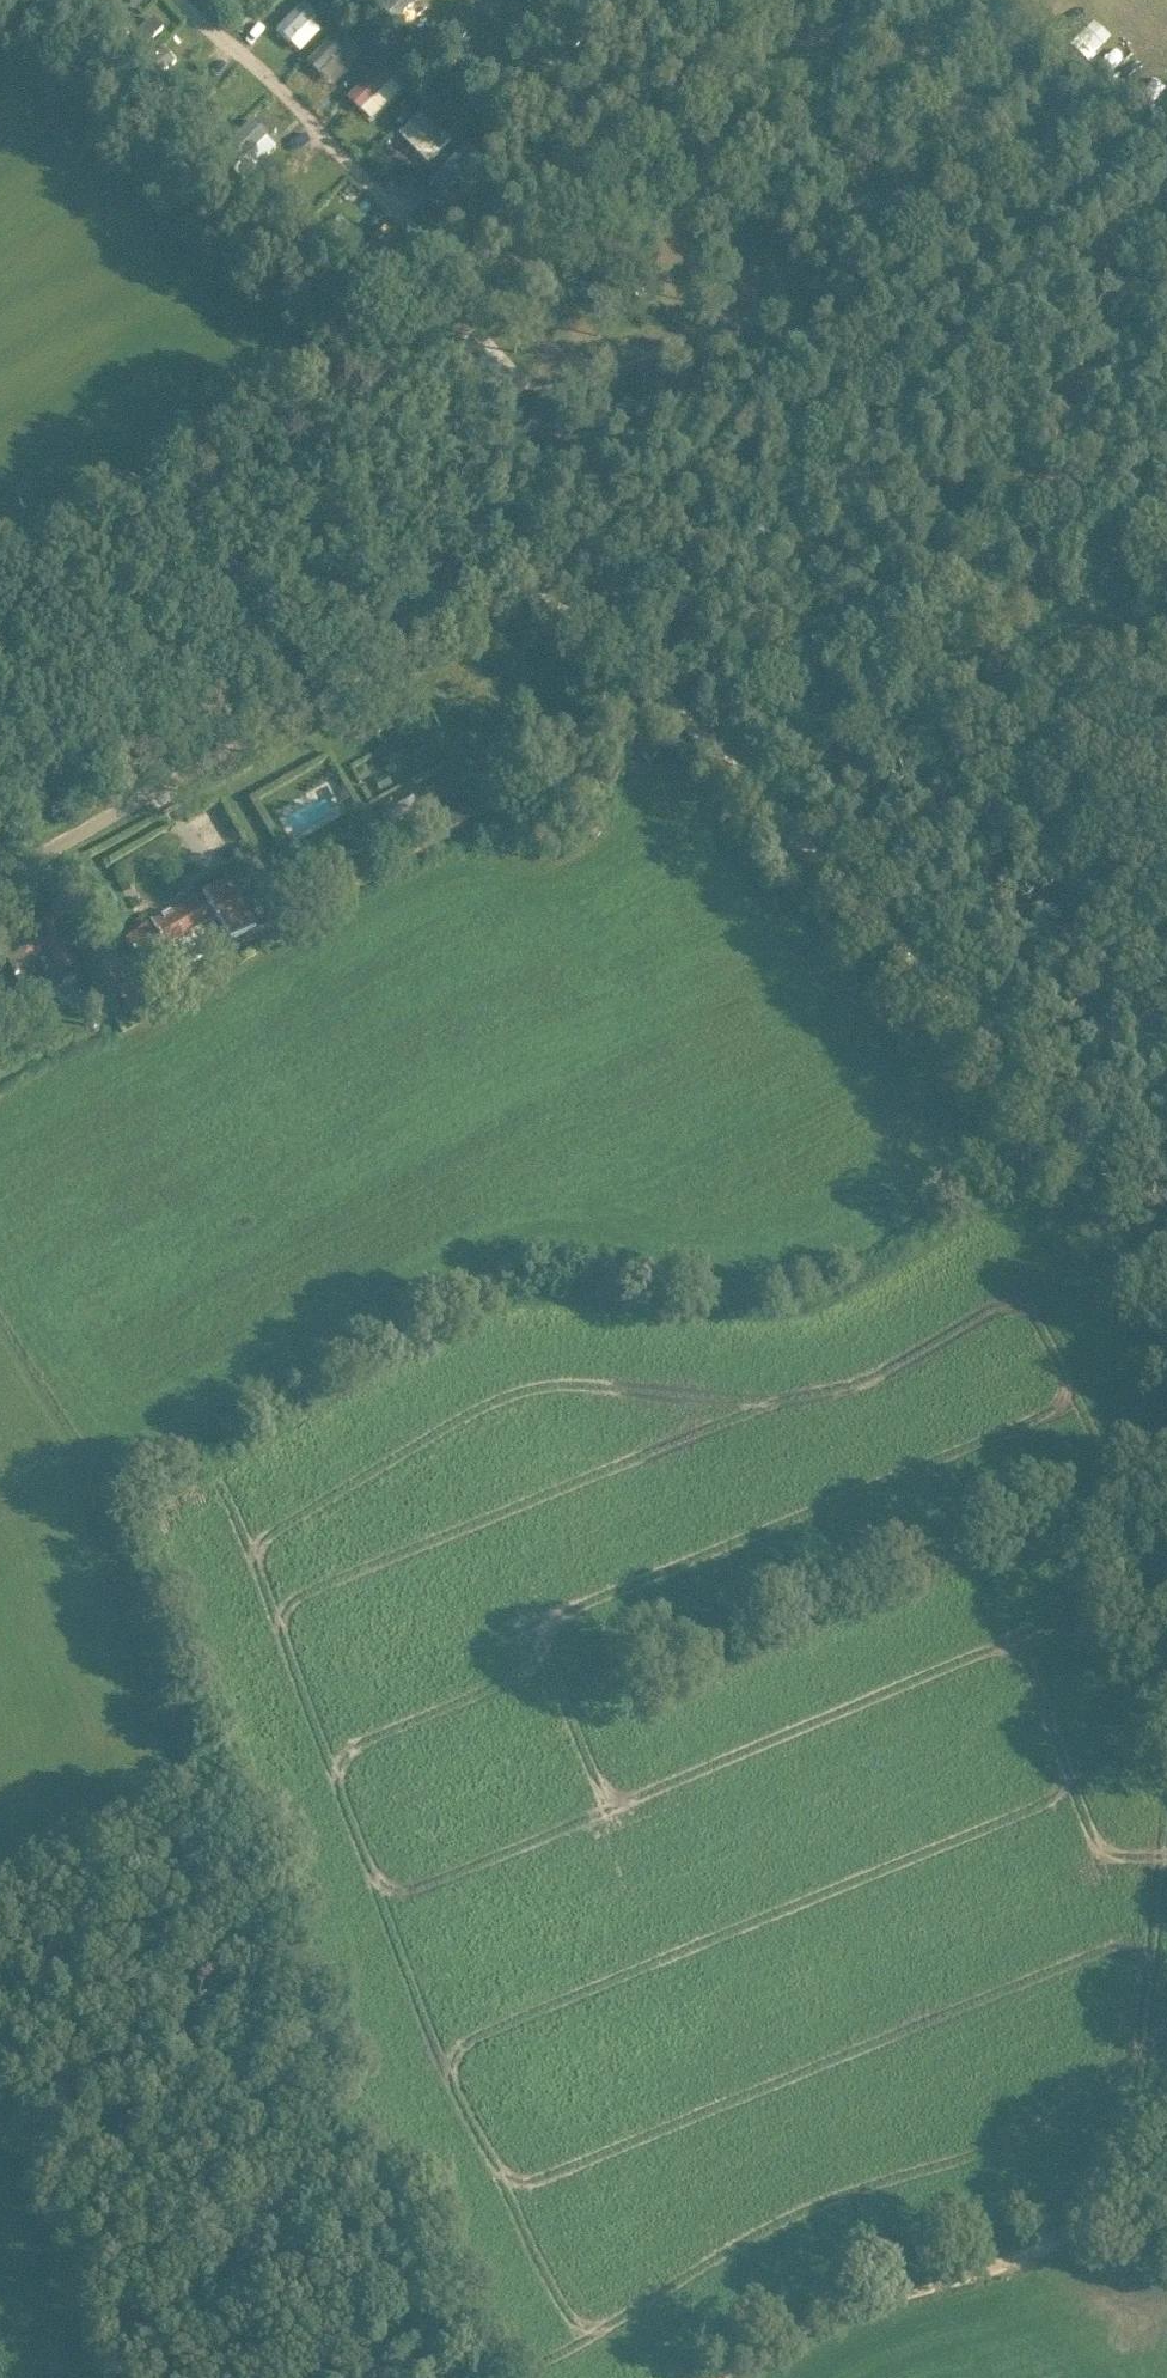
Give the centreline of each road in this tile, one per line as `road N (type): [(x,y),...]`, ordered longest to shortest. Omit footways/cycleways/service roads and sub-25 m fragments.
road 1 (unclassified): [(0,880),(543,576),(1166,211)]
road 2 (track): [(543,576),(812,850),(1047,1123),(1120,1247),(1166,1355)]
road 3 (track): [(1166,2176),(1027,2259),(867,2296),(728,2377)]
road 4 (track): [(466,270),(382,379)]

